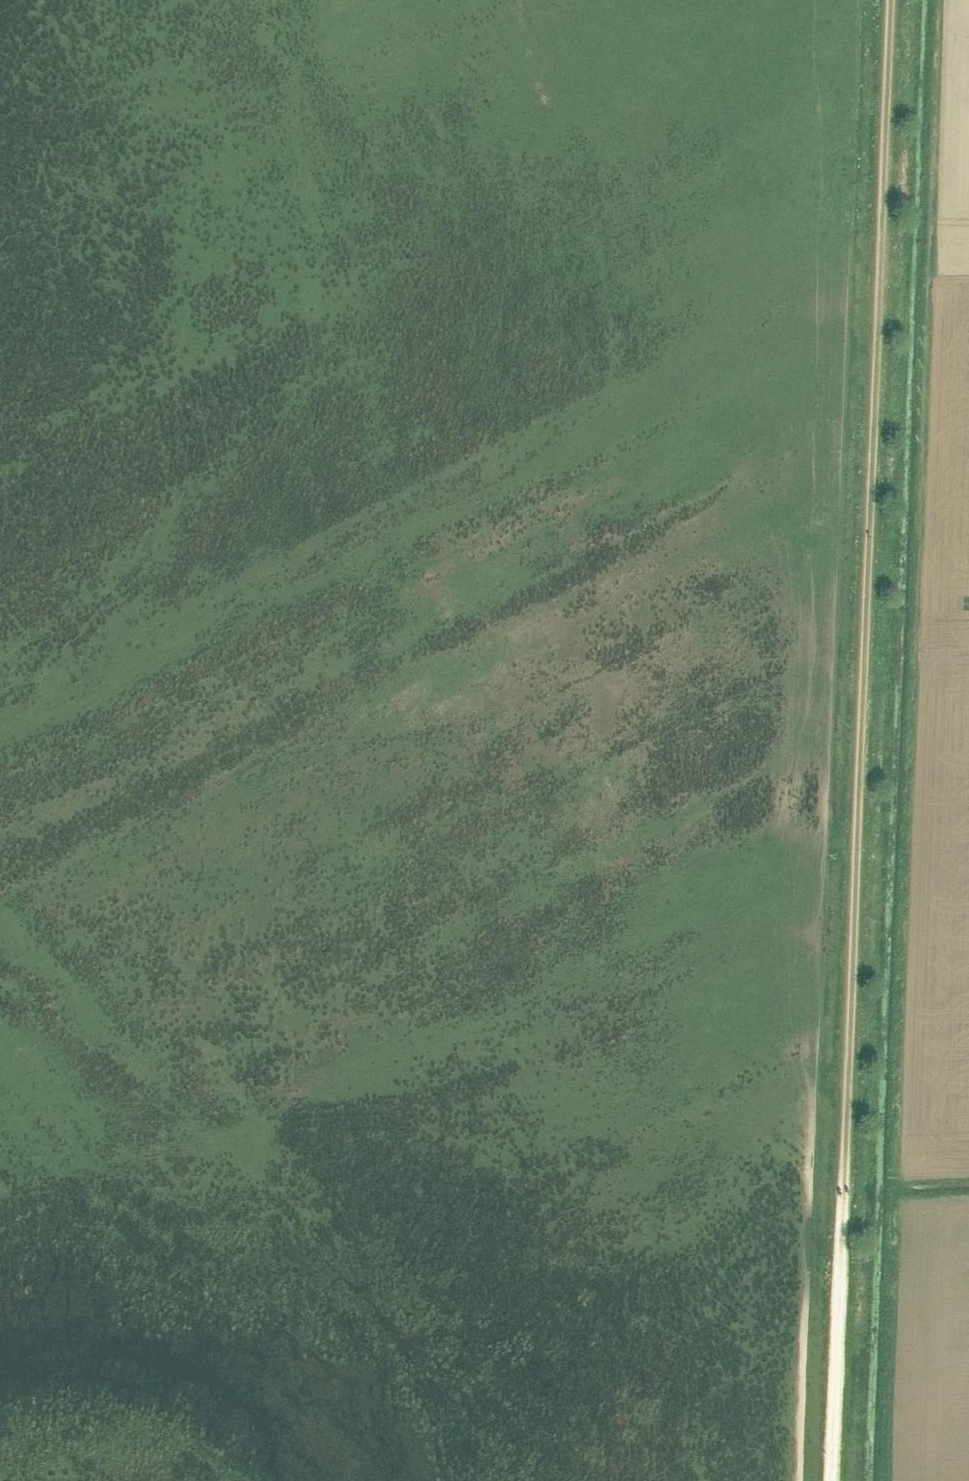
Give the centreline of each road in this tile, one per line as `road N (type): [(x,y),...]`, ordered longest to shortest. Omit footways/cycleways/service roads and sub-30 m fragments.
road 1 (track): [(890,0),(834,1480)]

